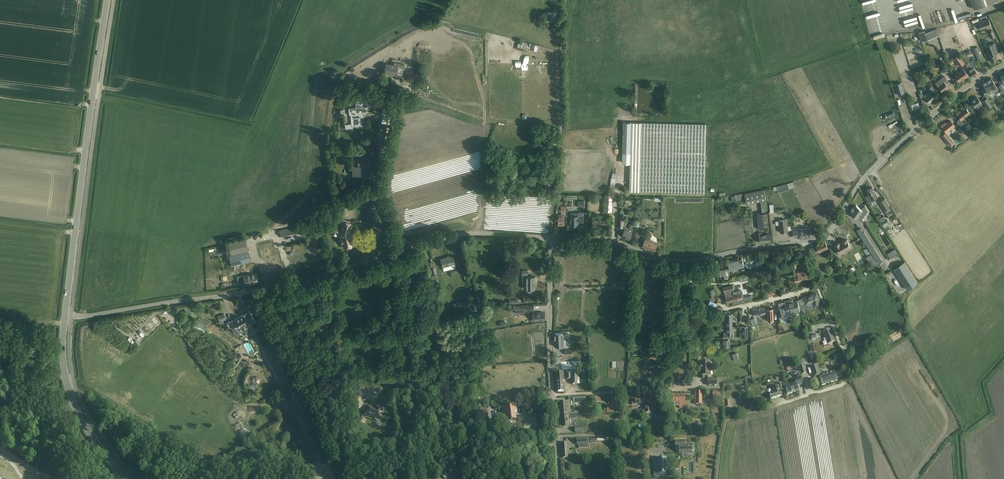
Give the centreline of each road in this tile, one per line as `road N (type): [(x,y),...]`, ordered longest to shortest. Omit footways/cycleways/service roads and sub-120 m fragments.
road 1 (unclassified): [(65,315),(273,287),(392,253)]
road 2 (secondary): [(65,315),(108,0)]
road 3 (unclassified): [(1003,64),(926,120),(852,186),(824,233),(802,241)]
road 4 (unclassified): [(802,241),(670,257),(592,237),(551,238)]
road 5 (track): [(551,238),(563,54)]
road 6 (secondary): [(125,478),(69,390),(65,315)]
road 7 (unclassified): [(771,403),(835,386),(847,368),(819,284)]
road 8 (unclassified): [(392,253),(459,234),(551,238)]
road 9 (unclassified): [(550,394),(551,238)]

